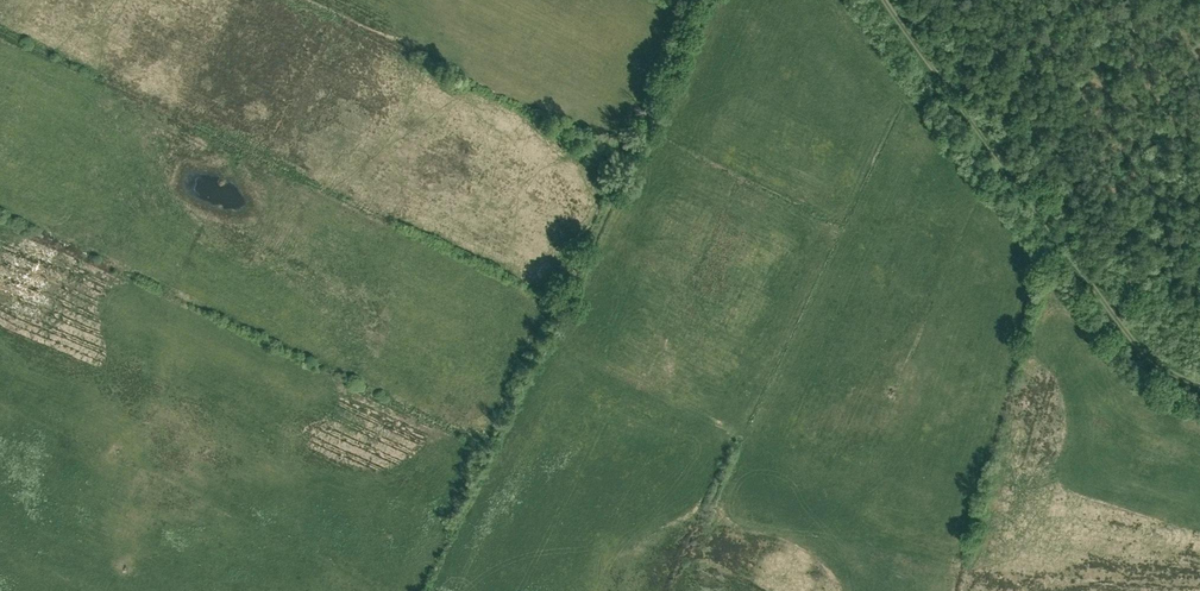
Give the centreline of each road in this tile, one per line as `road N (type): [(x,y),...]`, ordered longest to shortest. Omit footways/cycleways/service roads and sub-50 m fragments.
road 1 (unclassified): [(1199,384),(1135,341),(885,0)]

